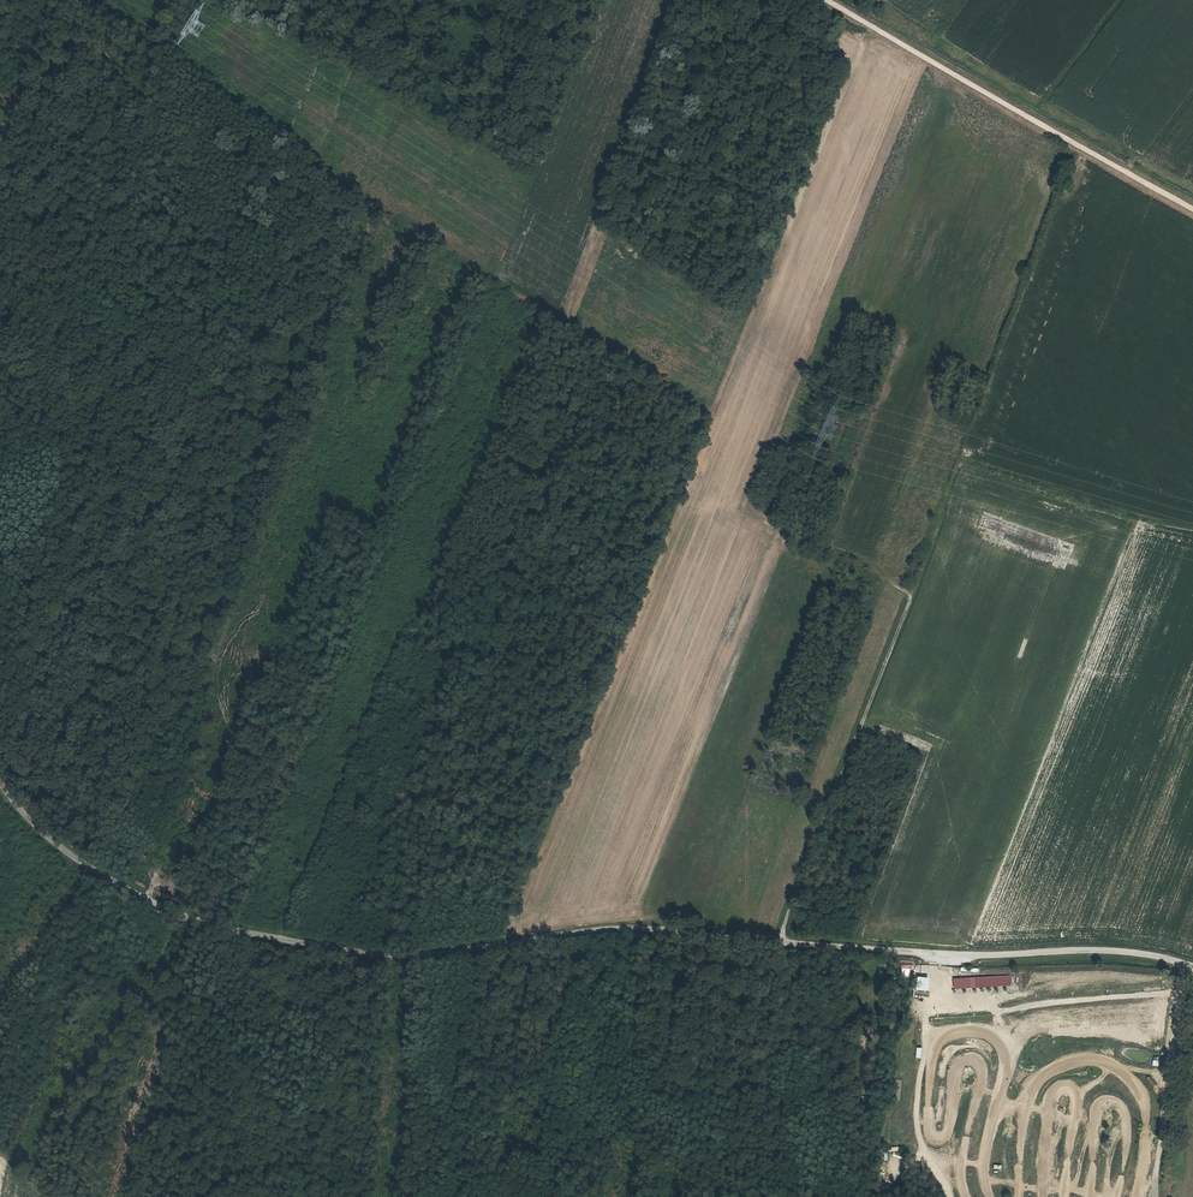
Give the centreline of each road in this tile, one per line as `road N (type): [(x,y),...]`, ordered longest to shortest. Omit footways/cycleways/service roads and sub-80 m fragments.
road 1 (unclassified): [(0,779),(38,826),(146,907),(344,960),(451,959),(647,934),(922,955),(1119,953),(1192,967)]
road 2 (track): [(824,0),(1192,211)]

